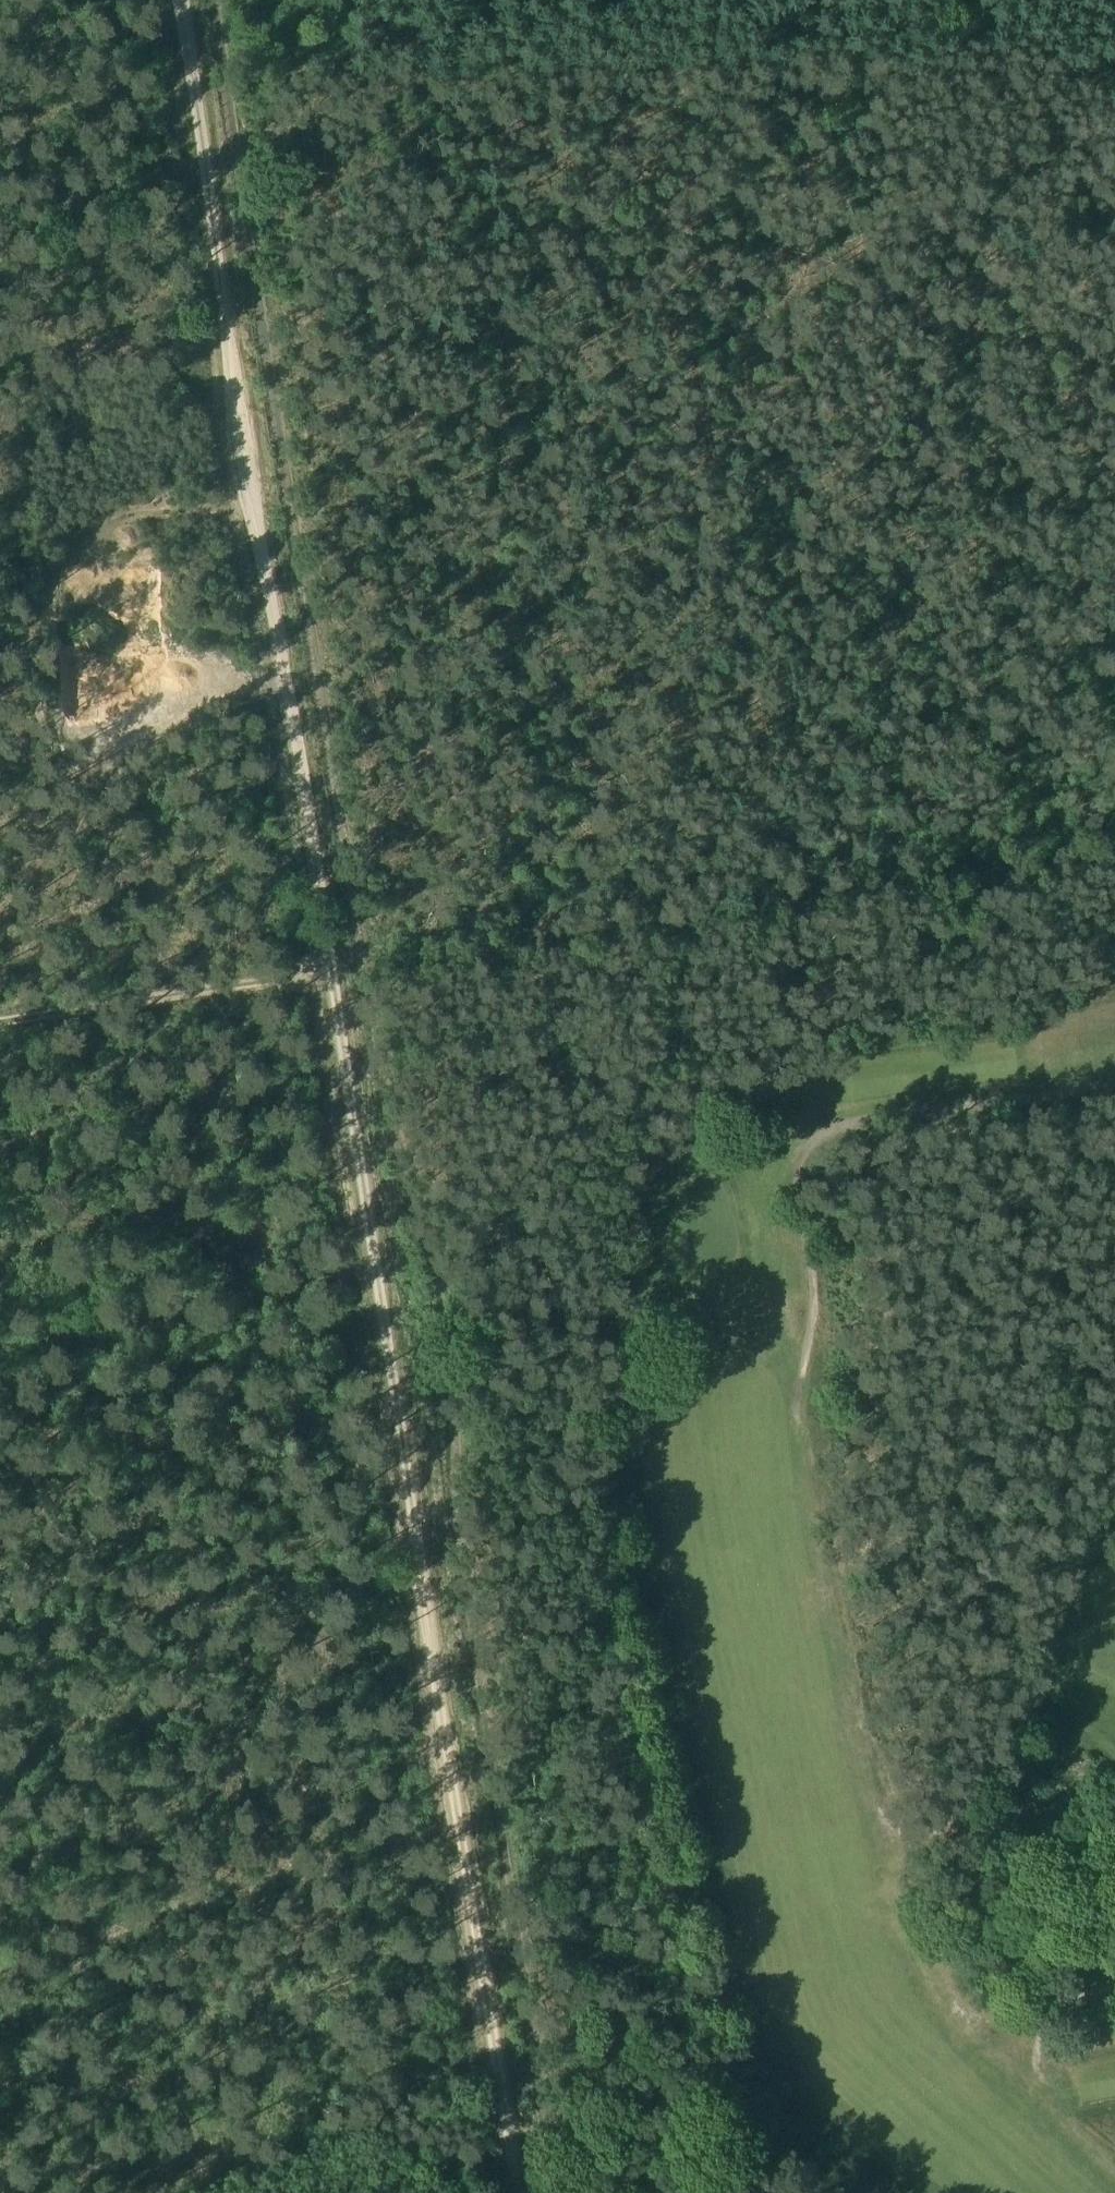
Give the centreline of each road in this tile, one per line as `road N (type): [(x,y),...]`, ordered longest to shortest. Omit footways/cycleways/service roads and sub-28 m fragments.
road 1 (track): [(191,0),(527,2192)]
road 2 (track): [(796,1407),(812,1317),(796,1176),(814,1137),(838,1125),(1046,1090),(1114,1055)]
road 3 (track): [(1114,1984),(1061,2009),(1039,2040),(1037,2062)]

